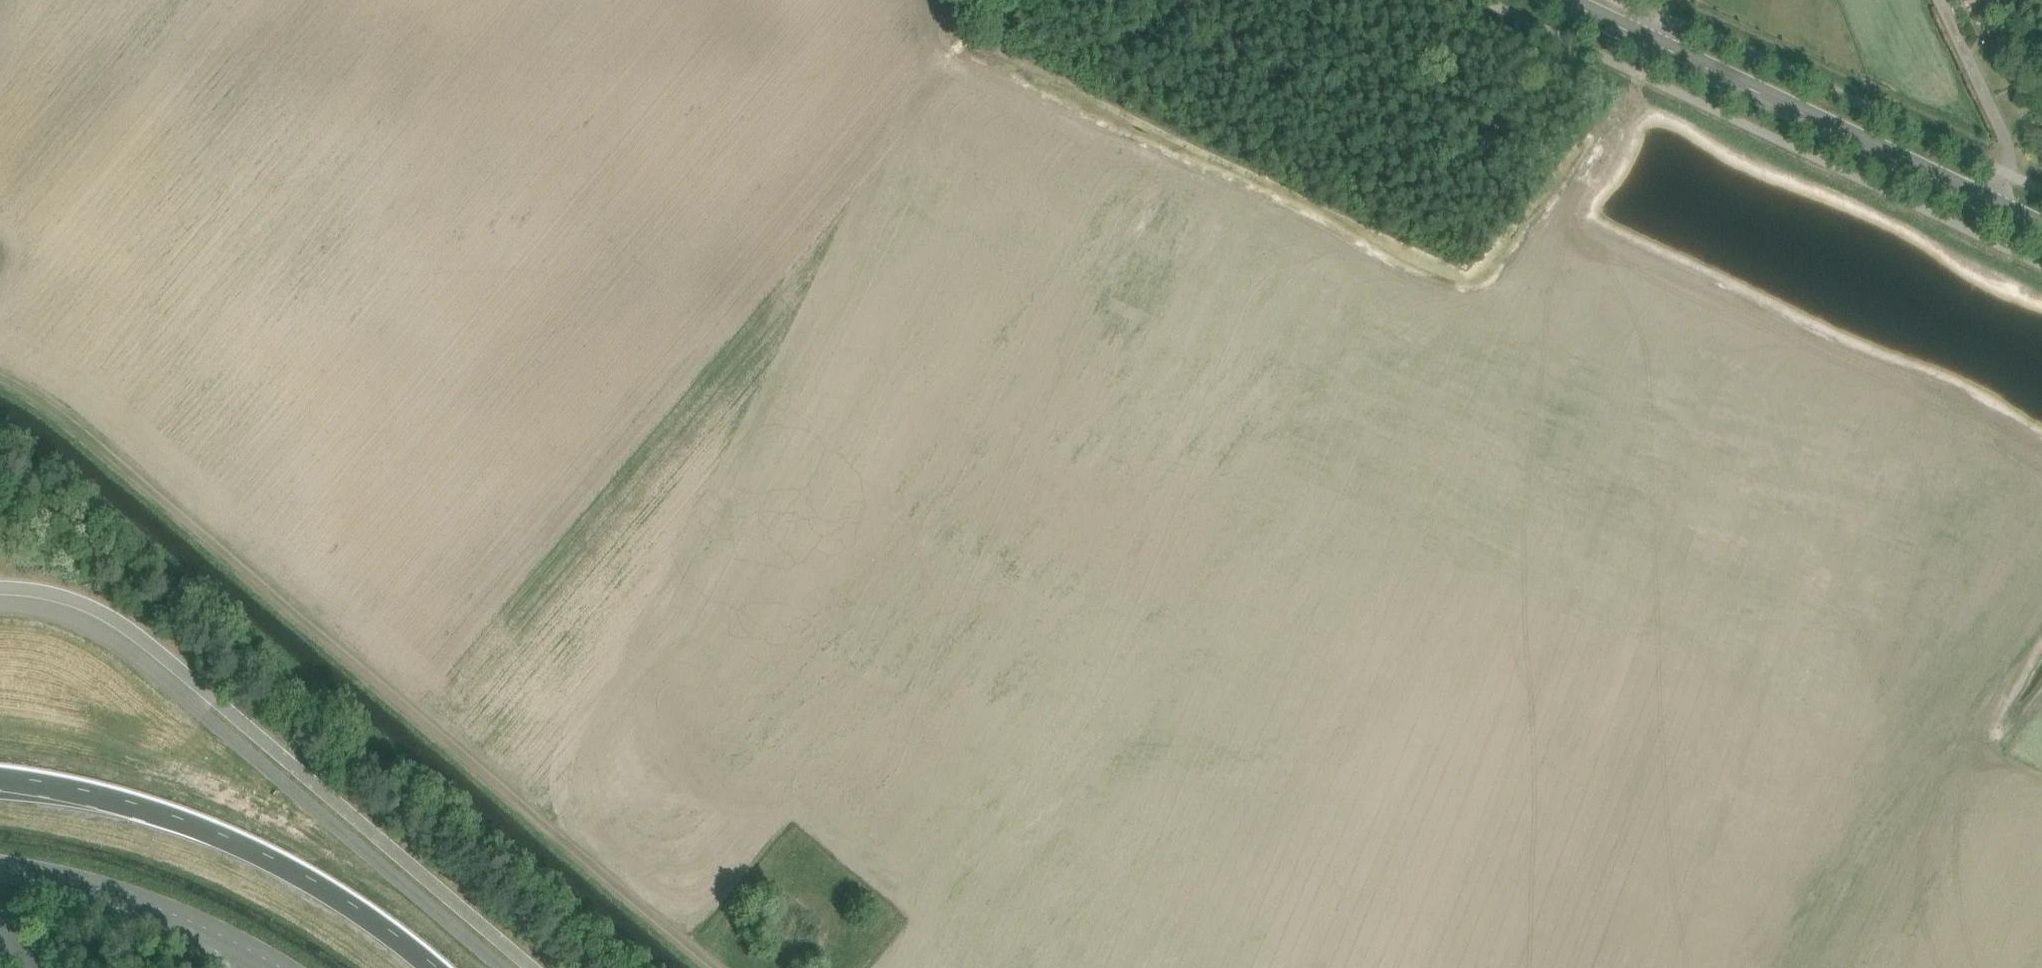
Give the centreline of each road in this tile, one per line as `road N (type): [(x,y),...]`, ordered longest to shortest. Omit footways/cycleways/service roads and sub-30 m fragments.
road 1 (track): [(0,393),(131,476),(725,967)]
road 2 (tertiary): [(2041,227),(1565,0)]

